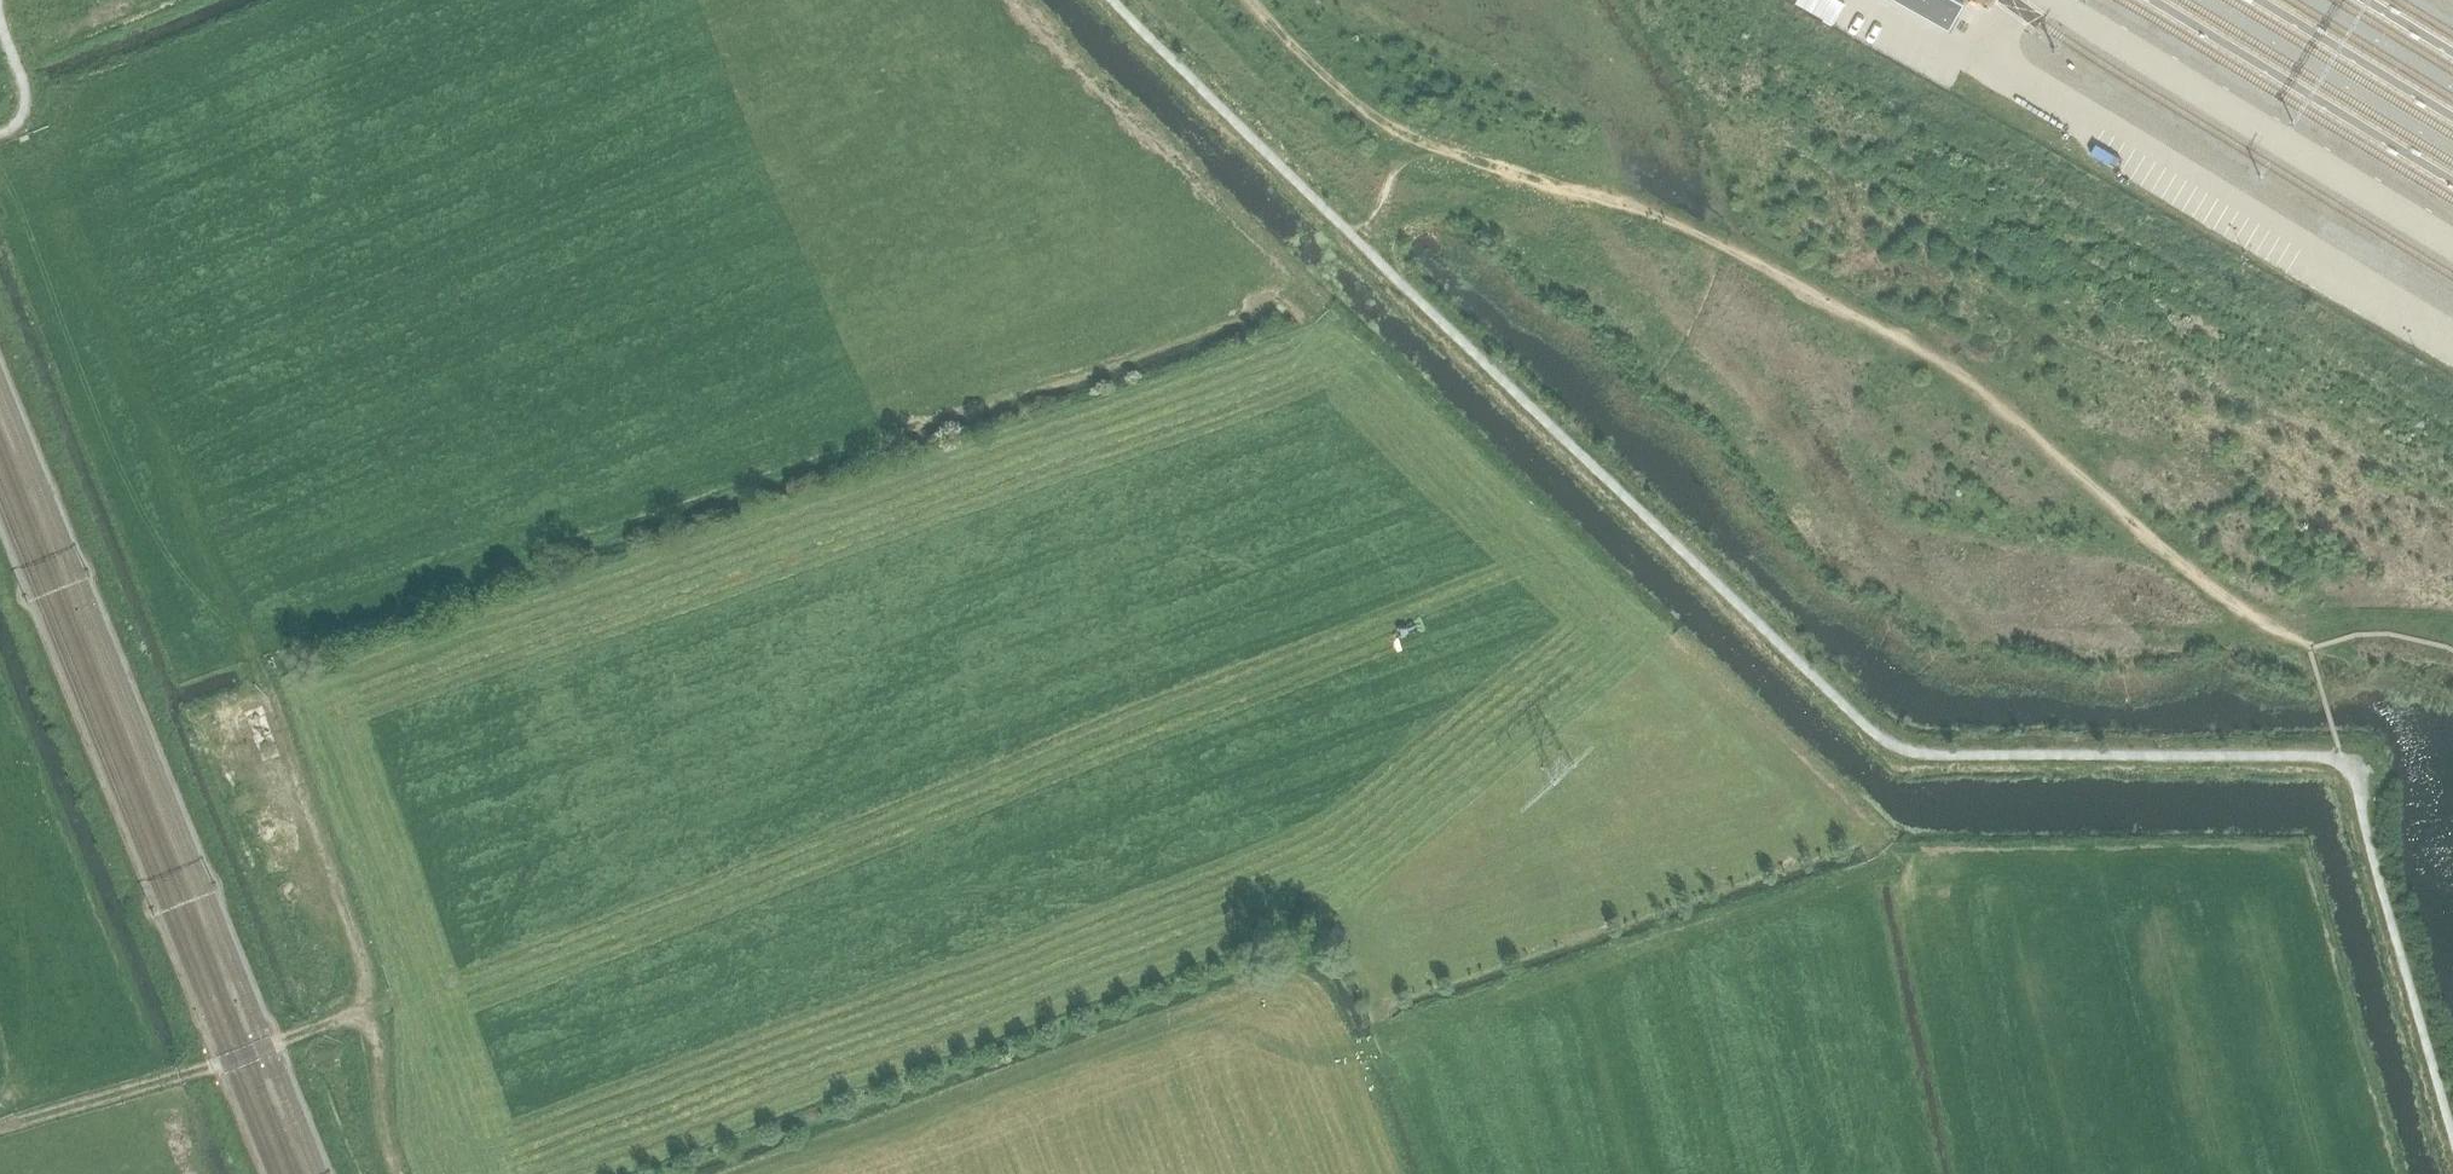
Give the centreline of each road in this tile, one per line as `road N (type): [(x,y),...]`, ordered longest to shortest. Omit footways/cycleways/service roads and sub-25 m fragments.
road 1 (track): [(398,1173),(364,950),(255,661)]
road 2 (track): [(172,1079),(0,1128)]

